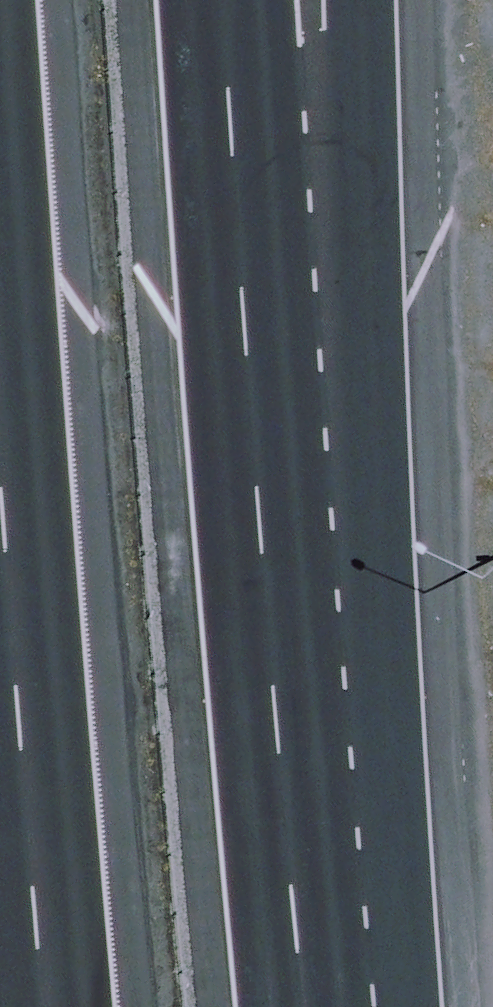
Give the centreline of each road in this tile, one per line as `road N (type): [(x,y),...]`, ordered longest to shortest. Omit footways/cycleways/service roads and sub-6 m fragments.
road 1 (motorway): [(219,0),(233,246),(306,652)]
road 2 (motorway): [(325,0),(306,652)]
road 3 (motorway): [(306,652),(348,1006)]

